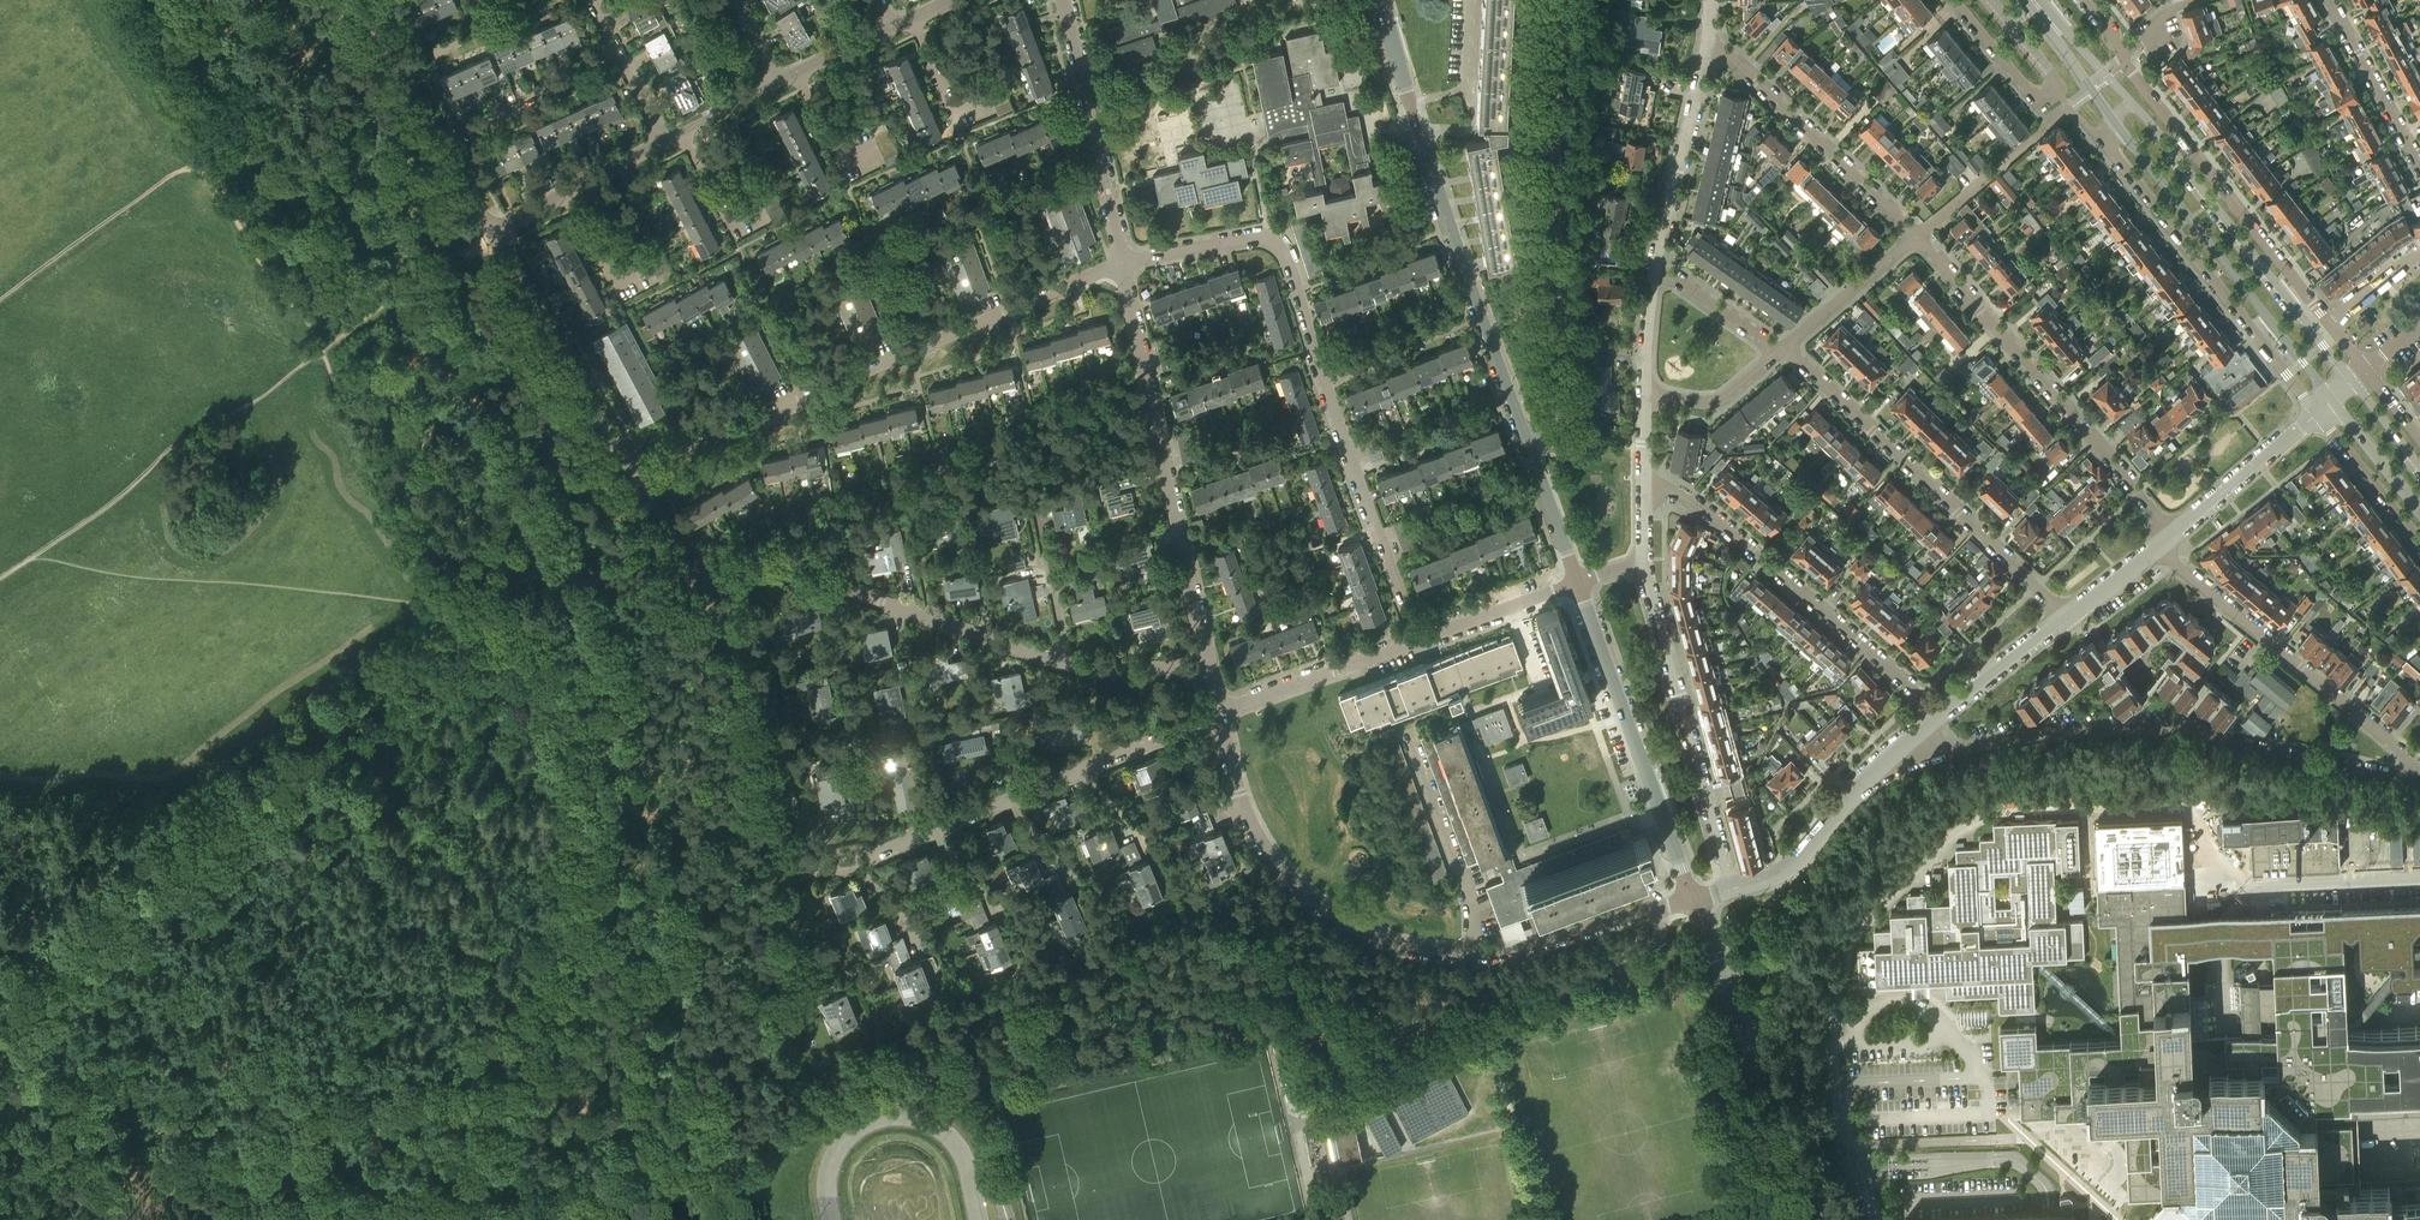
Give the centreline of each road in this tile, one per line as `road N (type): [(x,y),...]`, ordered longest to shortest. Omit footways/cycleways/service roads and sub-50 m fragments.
road 1 (track): [(745,1219),(679,891),(630,710),(623,644),(603,595),(418,281),(319,353),(105,0)]
road 2 (track): [(319,353),(465,595),(582,729),(601,784),(586,868),(467,1093),(454,1143),(454,1219)]
road 3 (track): [(742,1183),(688,1191),(497,1189),(452,1204),(423,1203),(337,1160),(267,1051),(218,1013),(180,992),(118,977),(34,986)]
road 4 (residential): [(1418,640),(1280,241),(1256,237),(1122,262)]
road 5 (track): [(0,998),(34,986),(166,880),(313,747),(451,686)]
road 6 (residential): [(632,473),(1122,262)]
road 7 (residential): [(2419,775),(2151,728),(2056,731),(1913,756),(1895,751)]
road 8 (residential): [(781,873),(872,856),(1220,714)]
road 9 (residential): [(1527,436),(1448,227),(1381,0)]
road 10 (residential): [(1527,436),(1555,422),(1558,411),(1539,203),(1549,0)]
road 11 (residential): [(1208,663),(1122,262)]
road 12 (residential): [(1659,909),(1660,933),(1643,949),(1328,1113)]
road 13 (residential): [(2173,533),(1916,238)]
road 14 (residential): [(1780,353),(1793,356),(2065,617)]
road 15 (residential): [(1476,955),(1386,942),(1302,892),(1247,819),(1220,714)]
road 16 (residential): [(693,579),(767,572),(809,578),(1062,663)]
road 17 (residential): [(1937,715),(1707,513),(1676,493),(1644,489)]
road 18 (tertiary): [(2354,383),(2132,104)]
road 19 (tertiary): [(2112,121),(2332,400)]
road 20 (residential): [(2419,766),(2157,546)]
road 21 (residential): [(1734,889),(1644,561)]
road 22 (residential): [(2108,146),(2317,413)]
road 23 (residential): [(2328,321),(2122,53)]
road 24 (residential): [(1693,900),(1578,583)]
road 25 (residential): [(1801,1219),(1693,900)]
road 26 (residential): [(781,873),(754,693),(693,579)]
road 27 (residential): [(1916,238),(1709,44)]
road 28 (residential): [(632,473),(492,232)]
road 29 (residential): [(1122,262),(1064,0)]
road 30 (residential): [(1952,0),(2033,97),(2047,96),(2053,88),(2048,72),(1990,0)]
road 31 (track): [(198,155),(0,303)]
road 32 (residential): [(1476,955),(1475,909),(1407,725)]
road 33 (residential): [(1652,272),(1709,44)]
road 34 (residential): [(1734,889),(1789,869),(1895,751)]
road 35 (residential): [(1220,714),(1418,640)]
road 36 (residential): [(442,147),(617,47)]
road 37 (residential): [(2329,0),(2419,166)]
road 38 (residential): [(2173,533),(2317,413)]
road 39 (residential): [(1780,353),(1916,238)]
road 40 (residential): [(1418,640),(1578,583)]
road 41 (residential): [(2317,413),(2419,542)]
road 42 (residential): [(1937,715),(2065,617)]
road 43 (residential): [(1578,583),(1527,436)]
road 44 (residential): [(1541,942),(1542,920),(1635,887),(1648,891),(1659,909)]
road 45 (residential): [(1644,394),(1721,401),(1780,353)]
road 46 (residential): [(1780,353),(1652,272)]
road 47 (residential): [(1062,663),(1127,670),(1208,663)]
road 48 (residential): [(875,154),(842,169),(796,71)]
road 49 (residential): [(400,72),(524,0)]
road 50 (residential): [(761,210),(730,227),(680,133)]
road 51 (residential): [(648,269),(616,285),(568,191)]
road 52 (tertiary): [(2332,400),(2419,511)]
road 53 (residential): [(817,973),(791,976),(781,873)]
road 54 (residential): [(960,136),(911,18)]
road 55 (residential): [(1541,942),(1659,909)]
road 56 (residential): [(693,579),(632,473)]
road 57 (residential): [(1644,394),(1652,272)]

